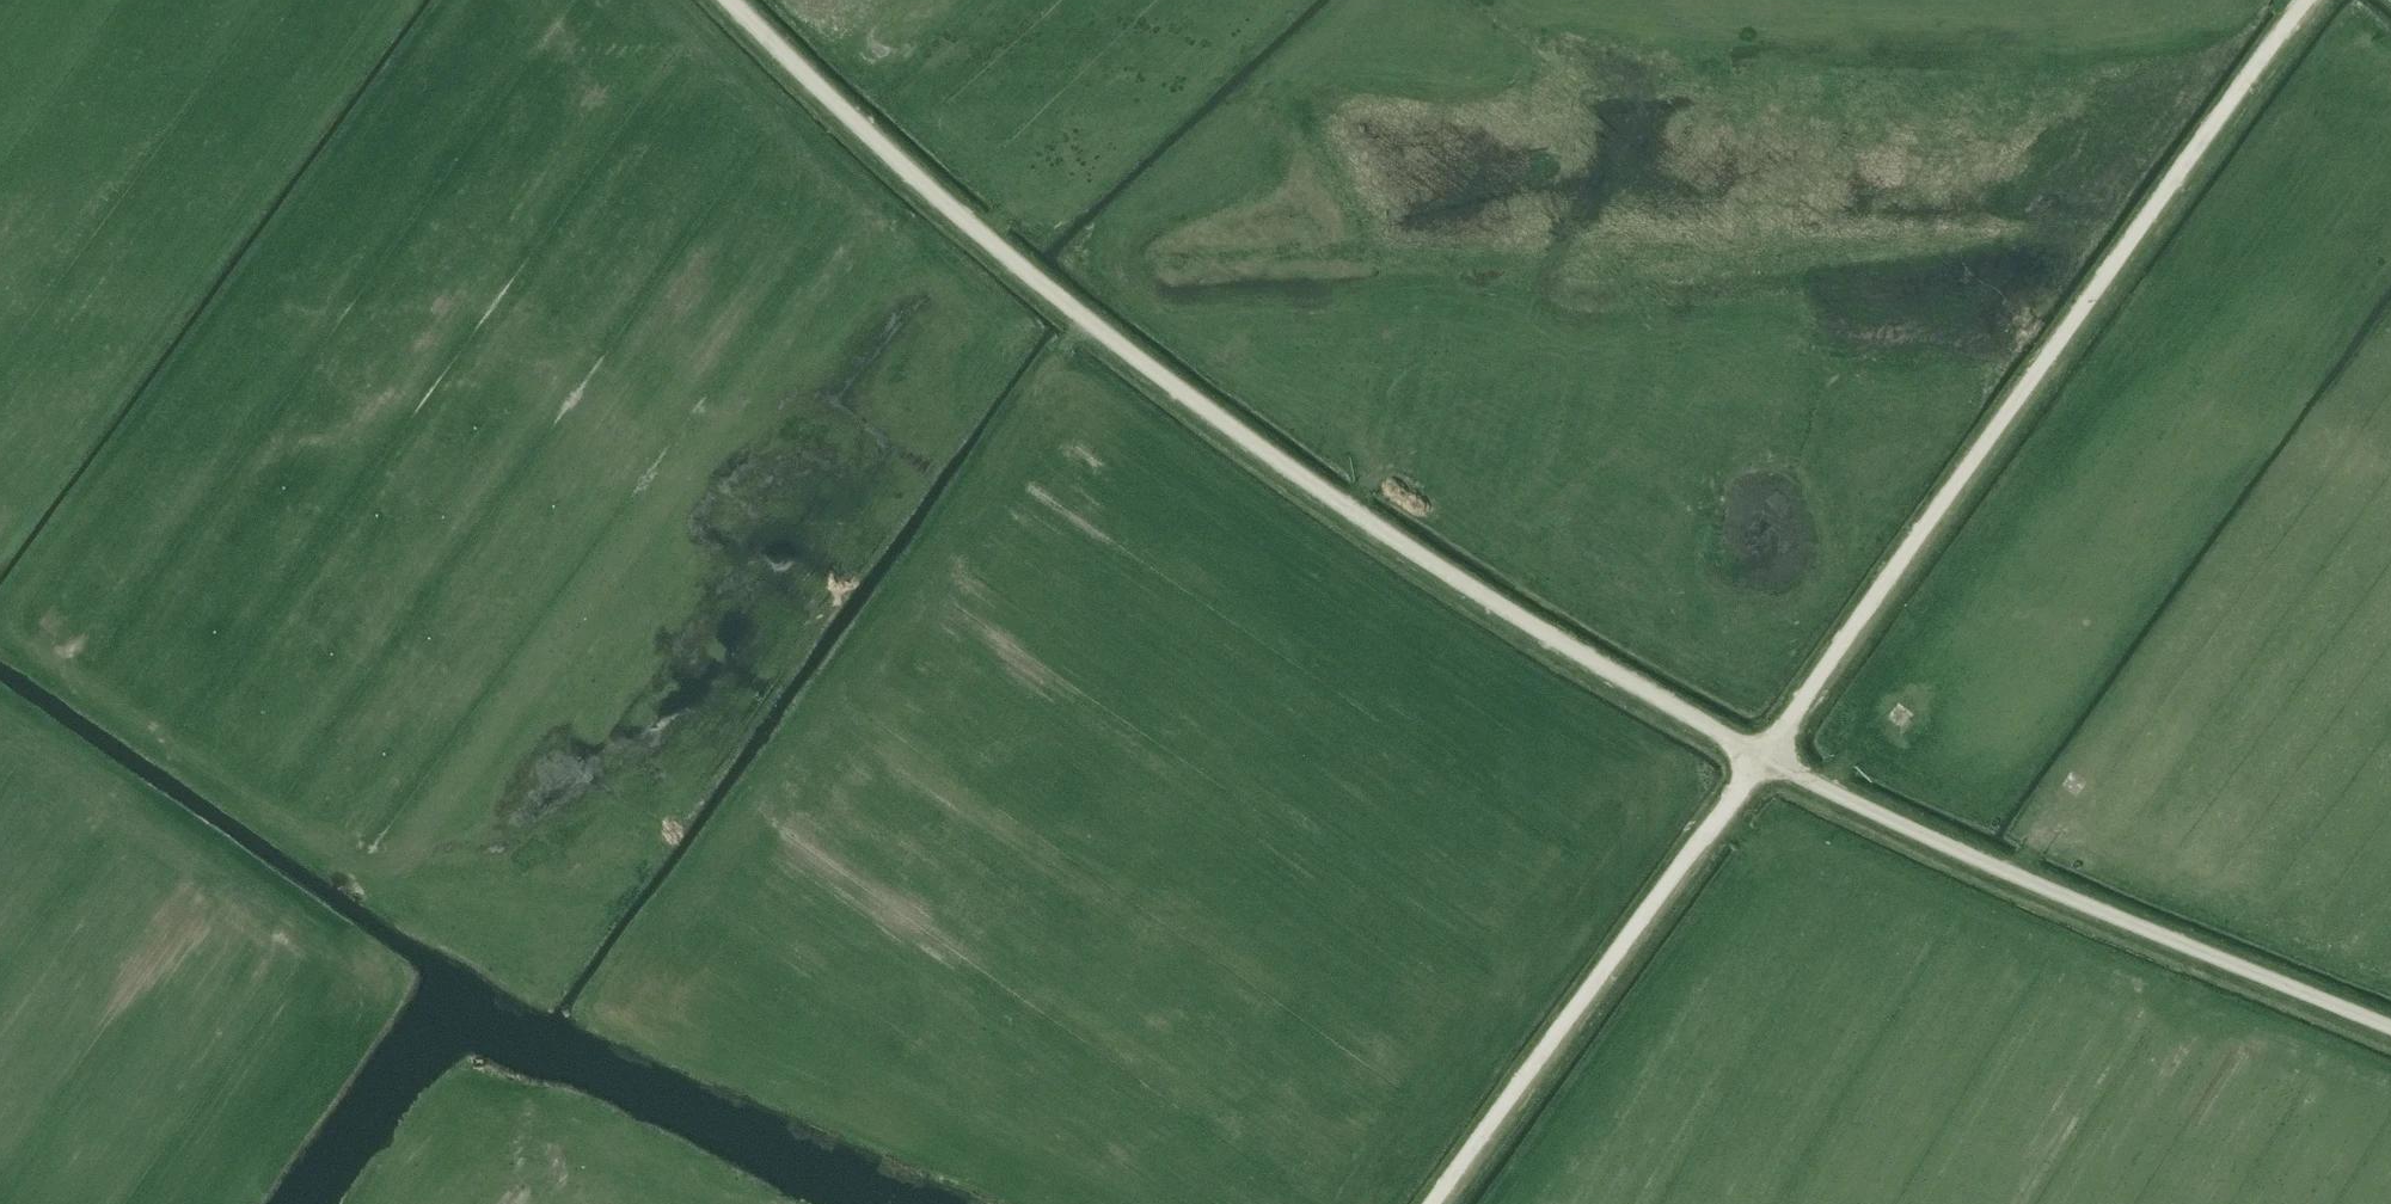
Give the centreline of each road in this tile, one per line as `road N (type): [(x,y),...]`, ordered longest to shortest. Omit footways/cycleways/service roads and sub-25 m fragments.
road 1 (unclassified): [(725,0),(922,185),(1170,392),(1515,622),(1759,757)]
road 2 (track): [(1759,757),(2076,902),(2390,1027)]

